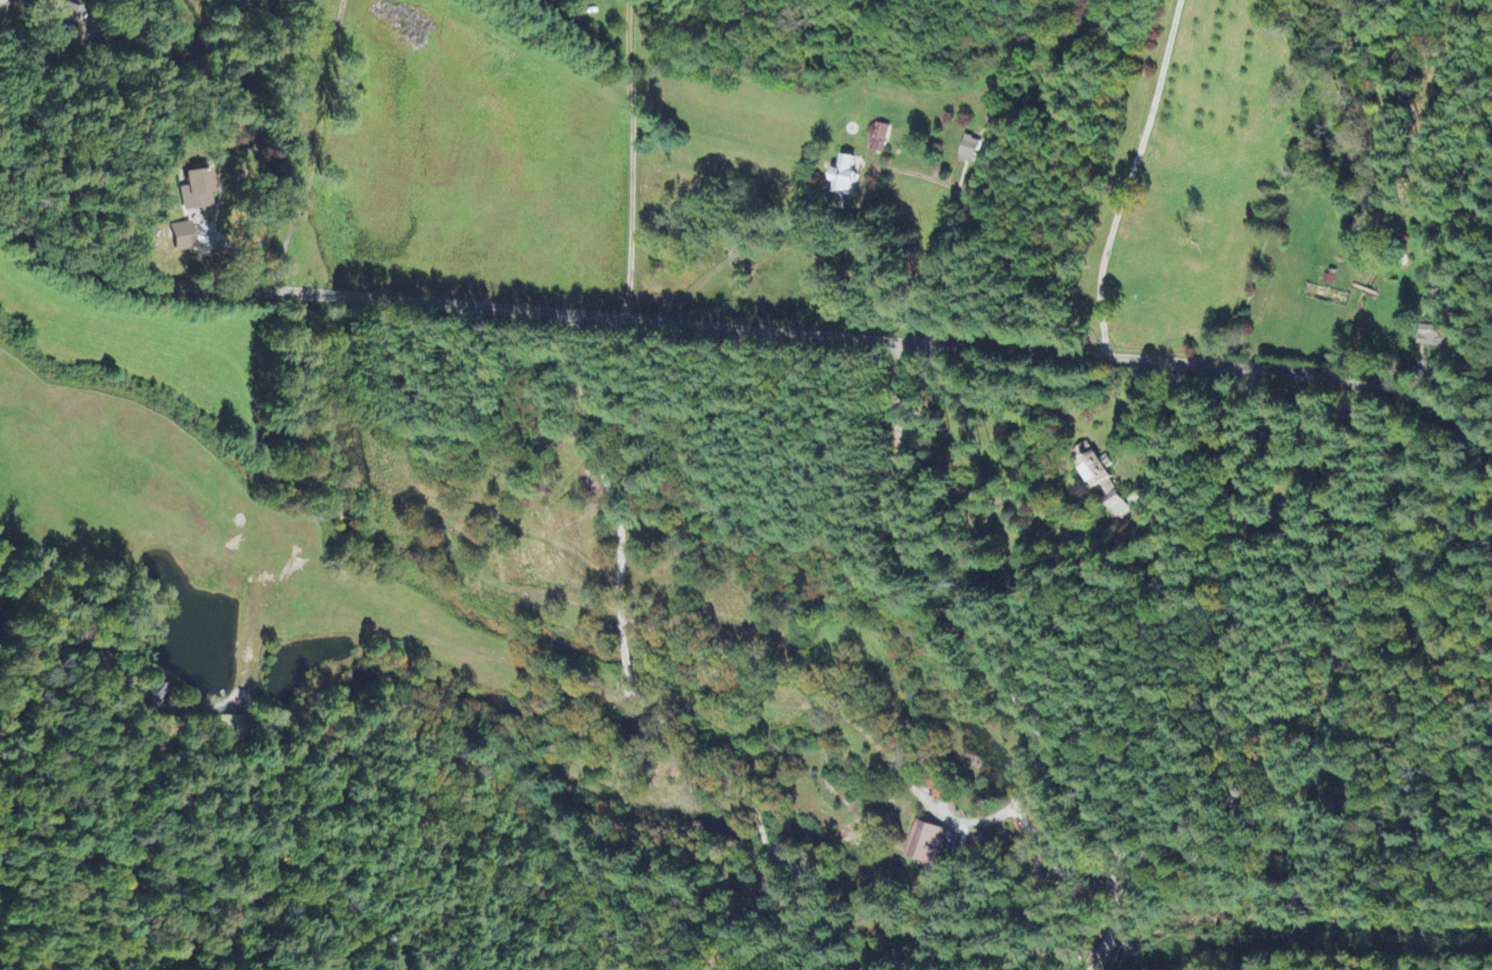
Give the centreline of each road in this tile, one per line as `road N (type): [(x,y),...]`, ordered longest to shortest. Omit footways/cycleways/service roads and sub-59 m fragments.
road 1 (residential): [(1491,455),(1434,403),(1382,385),(142,283),(70,265),(0,218)]
road 2 (residential): [(1098,969),(1120,915),(1122,863),(921,554),(900,471),(905,347)]

